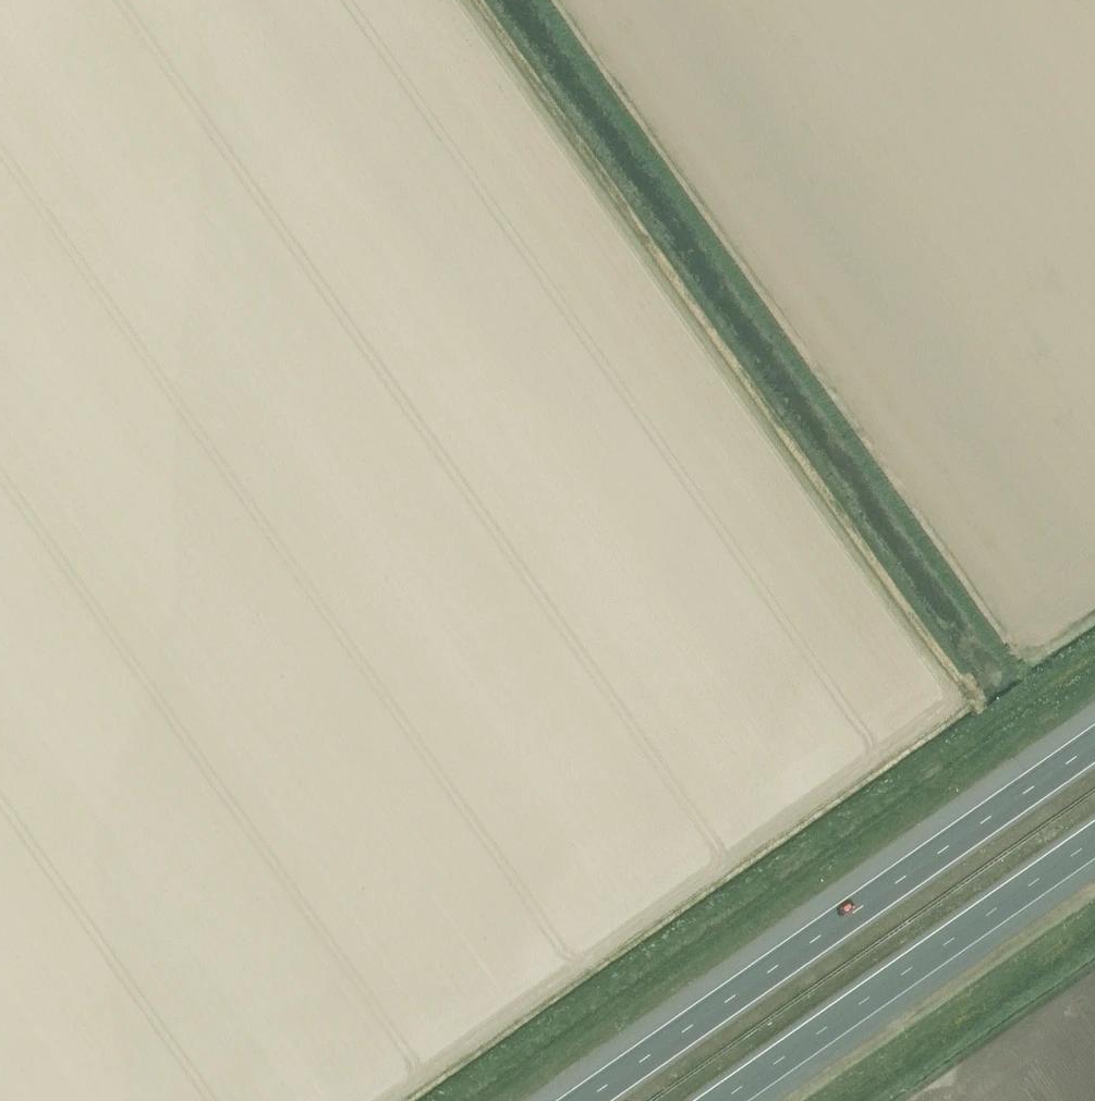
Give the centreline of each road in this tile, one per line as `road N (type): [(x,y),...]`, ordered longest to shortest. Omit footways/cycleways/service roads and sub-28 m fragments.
road 1 (motorway): [(1094,744),(584,1100)]
road 2 (motorway): [(721,1100),(1094,839)]

